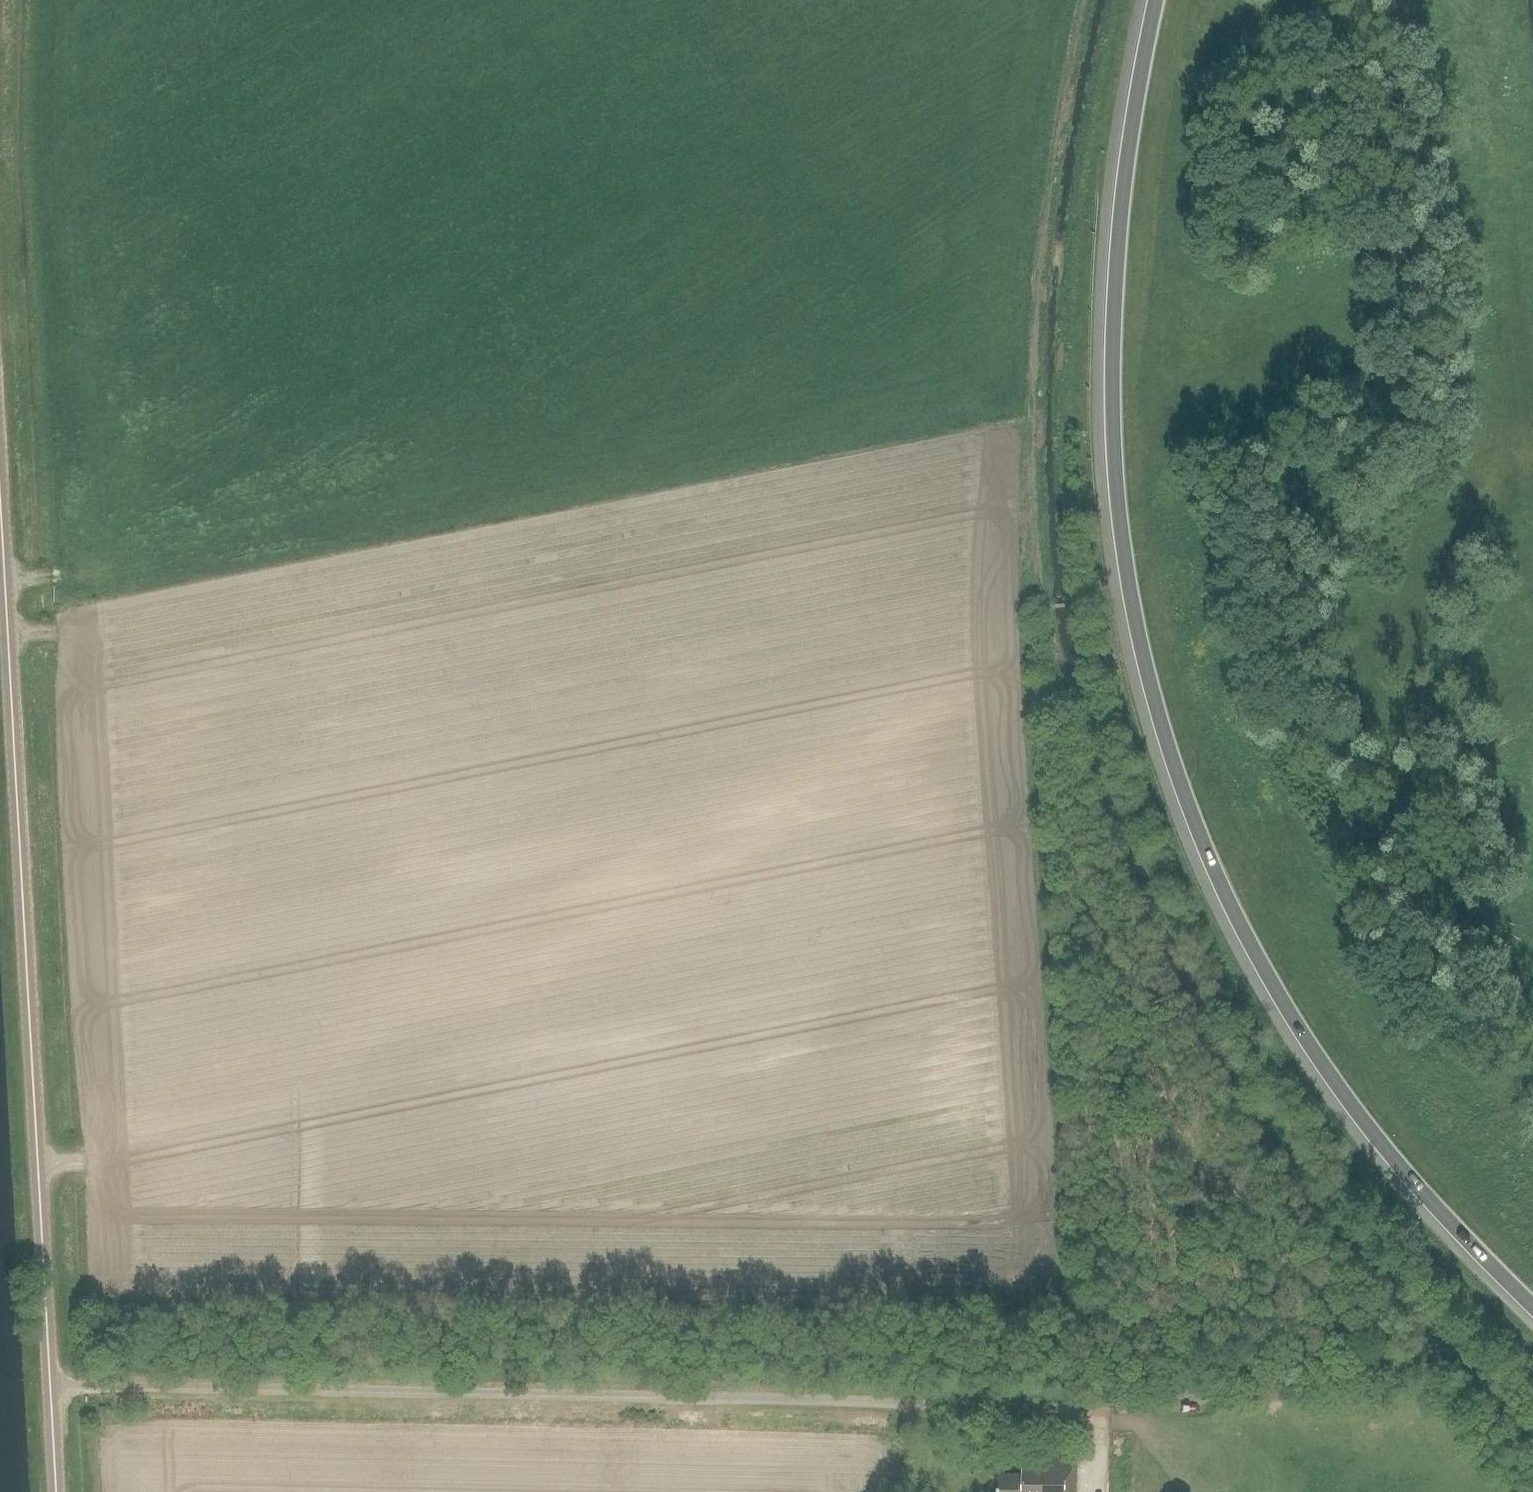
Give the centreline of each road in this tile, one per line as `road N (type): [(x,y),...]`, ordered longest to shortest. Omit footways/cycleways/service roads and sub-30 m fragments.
road 1 (trunk): [(1157,0),(1127,165),(1114,396),(1136,611),(1174,762),(1231,901),(1312,1046),(1425,1193),(1532,1305)]
road 2 (unclassified): [(1072,1405),(51,1385)]
road 3 (unclassified): [(51,1385),(0,491)]

